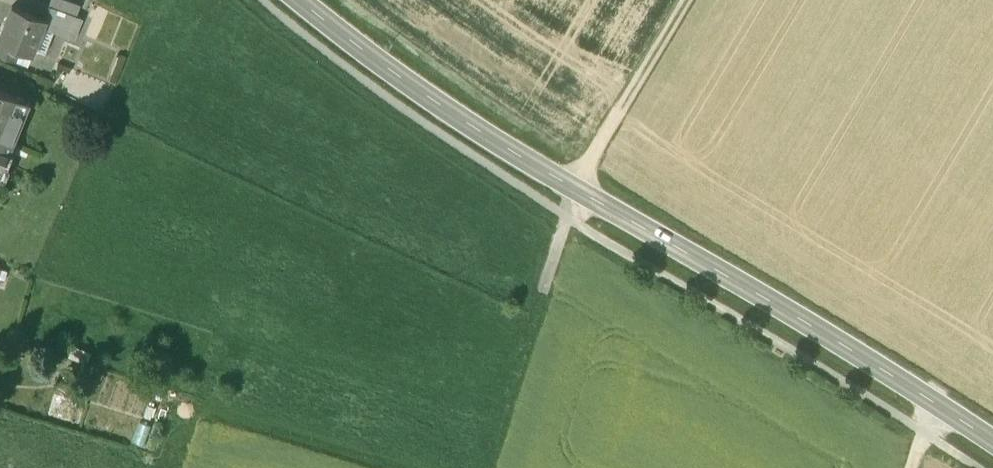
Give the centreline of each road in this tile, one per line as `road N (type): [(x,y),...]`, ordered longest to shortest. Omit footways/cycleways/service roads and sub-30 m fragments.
road 1 (tertiary): [(992,440),(486,136),(295,0)]
road 2 (track): [(687,0),(575,188)]
road 3 (track): [(488,467),(540,295)]

